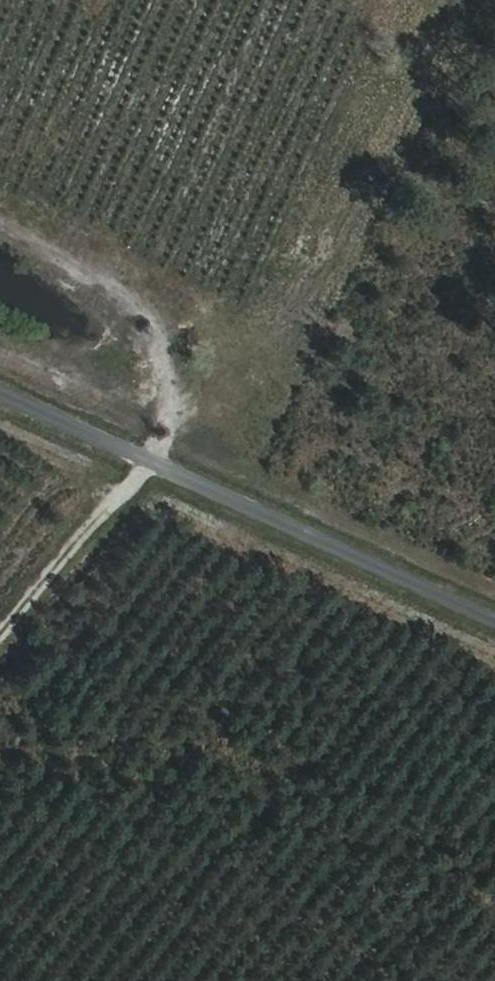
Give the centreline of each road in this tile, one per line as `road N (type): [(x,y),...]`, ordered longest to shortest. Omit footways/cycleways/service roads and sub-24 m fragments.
road 1 (unclassified): [(494,616),(0,390)]
road 2 (track): [(122,299),(296,289),(399,154),(460,0)]
road 3 (track): [(147,457),(163,397),(146,319),(21,225),(0,218)]
road 4 (track): [(0,629),(126,448)]

